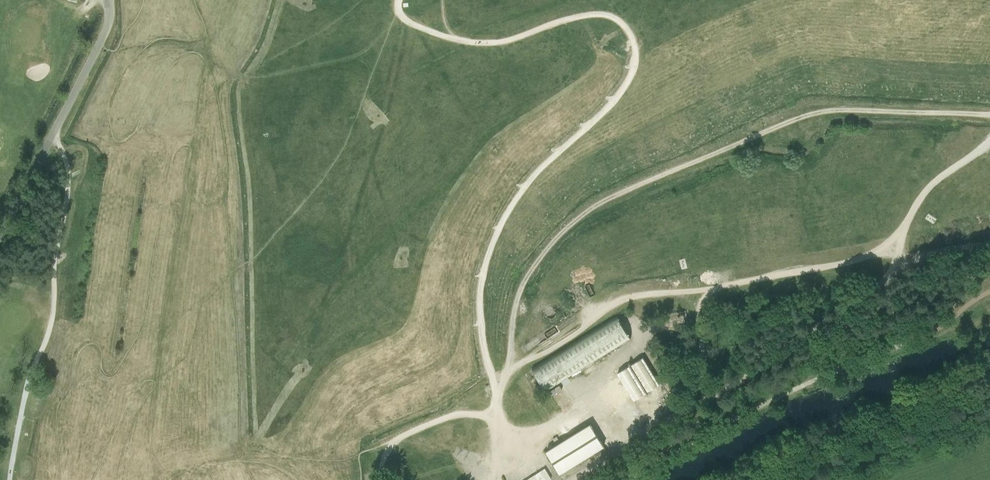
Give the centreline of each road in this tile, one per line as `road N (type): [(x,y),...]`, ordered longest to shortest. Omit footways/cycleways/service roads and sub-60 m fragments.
road 1 (track): [(51,141),(67,165),(67,182),(54,310),(9,479)]
road 2 (unclassified): [(0,242),(108,26),(107,0)]
road 3 (track): [(377,479),(395,442),(415,430),(462,414),(495,417)]

